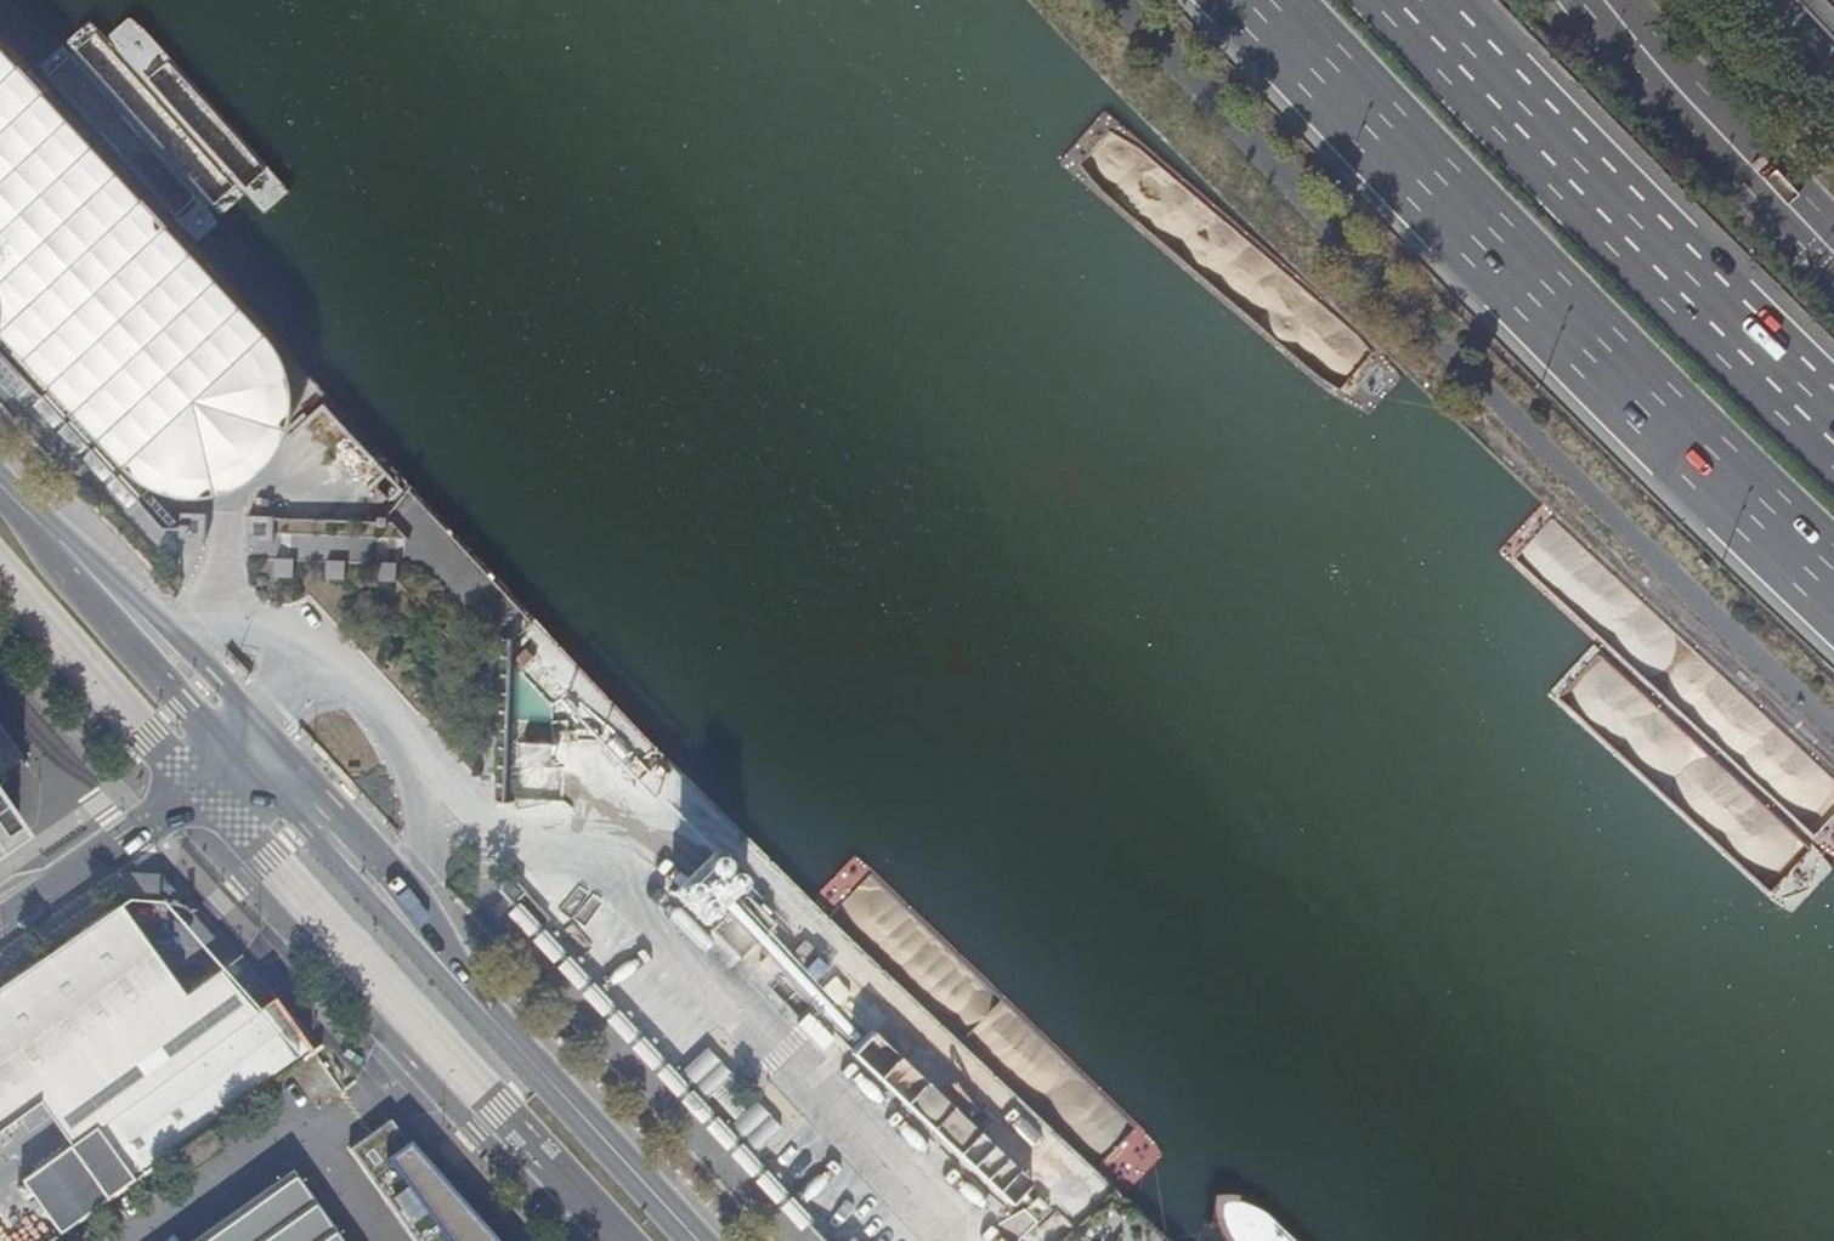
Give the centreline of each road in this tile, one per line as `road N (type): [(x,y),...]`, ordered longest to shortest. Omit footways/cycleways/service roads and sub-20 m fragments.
road 1 (residential): [(1121,0),(1431,336),(1833,723)]
road 2 (motorway): [(1263,0),(1540,292),(1833,580)]
road 3 (residential): [(193,782),(245,878),(578,1240)]
road 4 (motorway): [(1833,431),(1415,0)]
road 5 (primary): [(700,1240),(455,979)]
road 6 (secondary): [(1833,258),(1607,0)]
road 7 (primary): [(455,979),(410,890),(259,725)]
road 8 (primary): [(229,751),(417,952),(455,979)]
road 9 (primary): [(259,725),(107,564),(36,520)]
road 10 (primary): [(36,520),(54,560),(229,751)]
road 11 (secondary): [(0,927),(193,782)]

